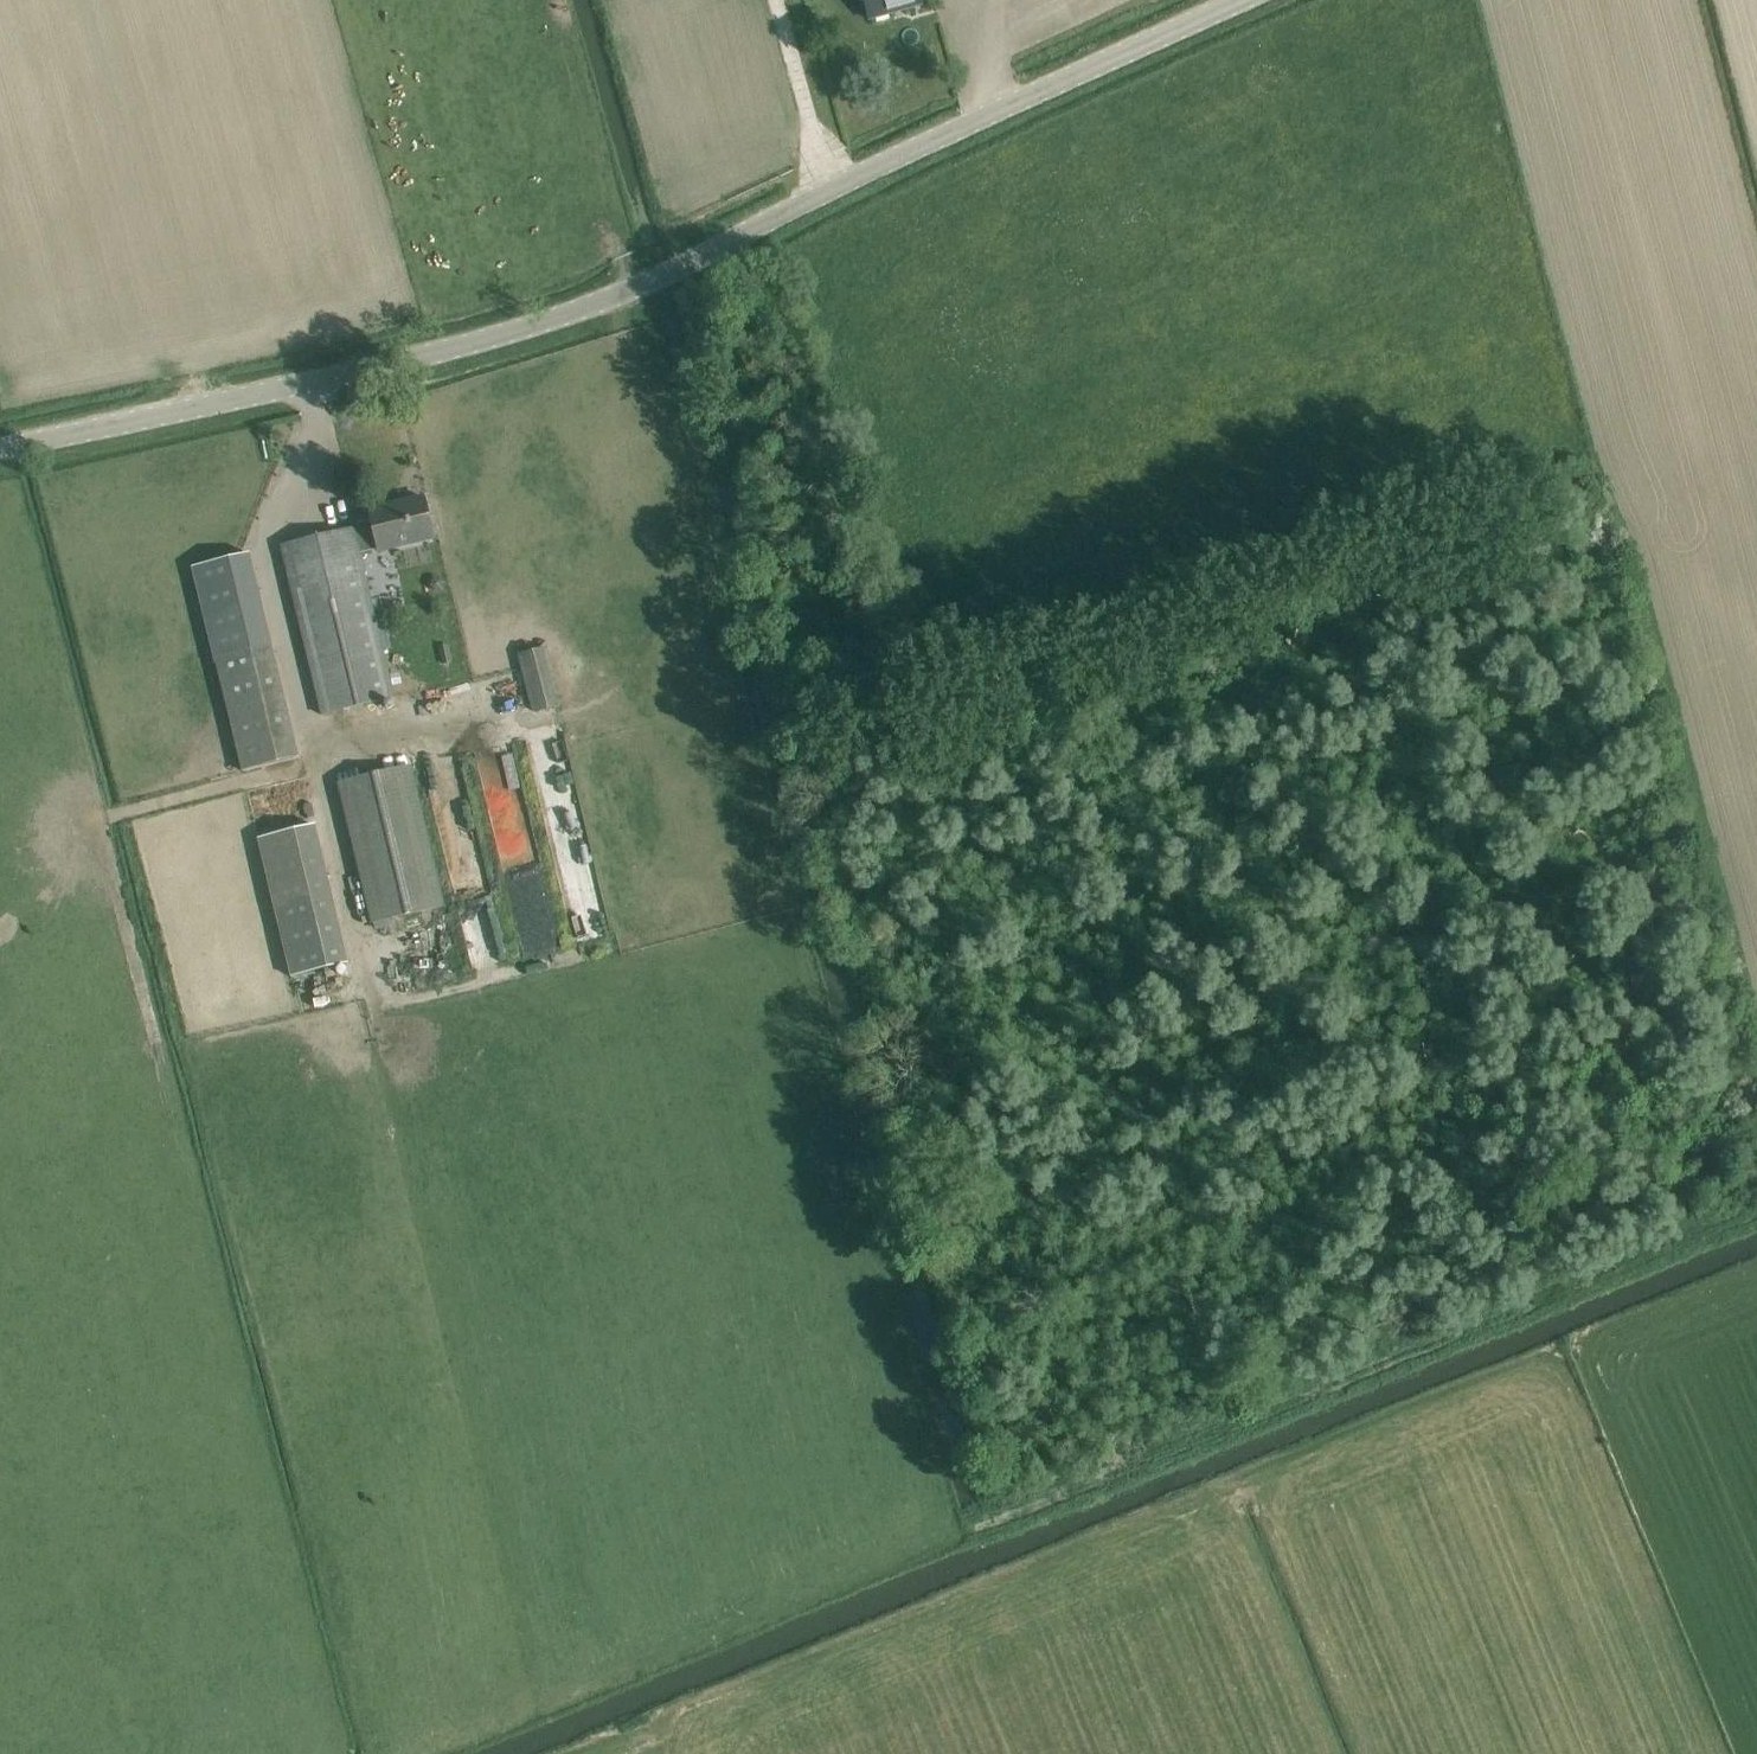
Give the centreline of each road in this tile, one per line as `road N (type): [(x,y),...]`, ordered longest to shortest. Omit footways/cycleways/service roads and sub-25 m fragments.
road 1 (tertiary): [(0,449),(304,384),(603,299),(1238,0)]

